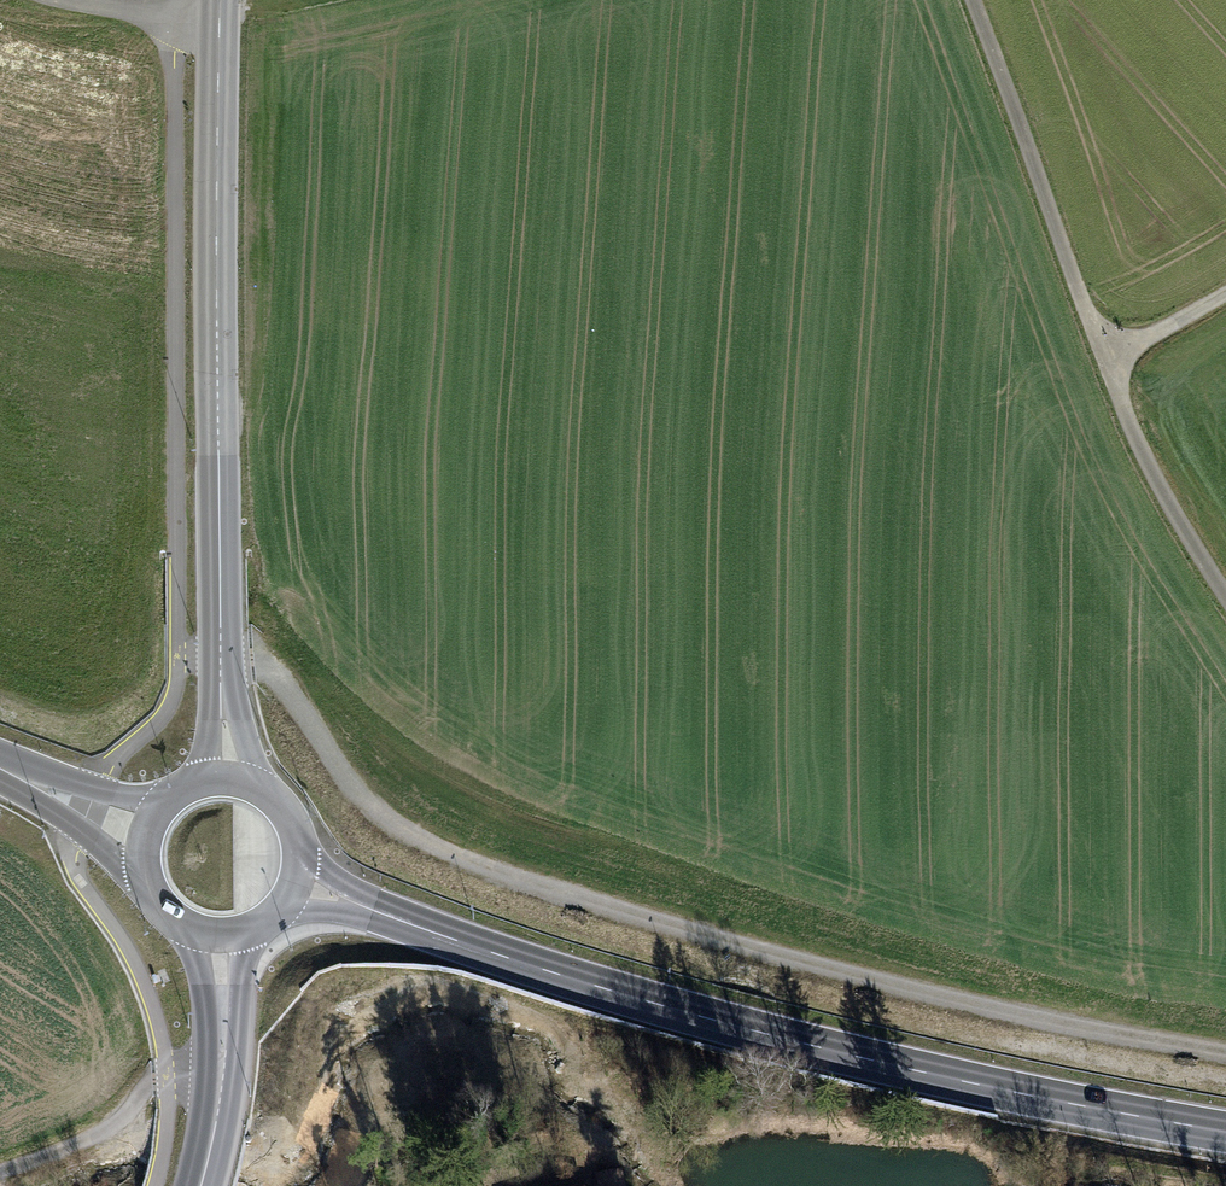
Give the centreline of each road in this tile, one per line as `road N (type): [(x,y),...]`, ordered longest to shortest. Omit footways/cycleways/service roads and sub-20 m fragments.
road 1 (track): [(220,653),(253,653),(284,682),(364,801),(405,837),(624,911),(894,985),(1225,1053)]
road 2 (secondary): [(1225,1130),(719,1021),(564,976),(296,877)]
road 3 (tertiary): [(228,777),(215,10)]
road 4 (track): [(1225,593),(1187,535),(1101,353),(976,0)]
road 5 (tertiary): [(221,932),(221,1069),(202,1185)]
road 6 (track): [(221,1069),(167,1076),(138,1092),(112,1123),(0,1171)]
road 7 (secondary): [(148,831),(0,766)]
road 8 (residential): [(215,10),(61,0)]
road 9 (secondary): [(148,831),(144,855),(159,900),(176,917),(221,932)]
road 10 (track): [(1225,285),(1101,353)]
road 11 (secondary): [(296,877),(296,831),(286,810),(251,782),(228,777)]

